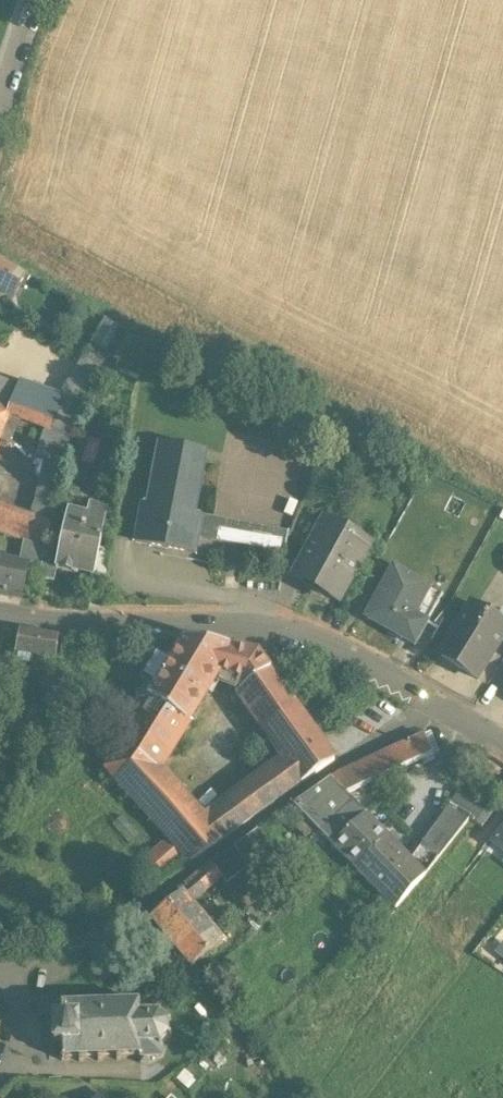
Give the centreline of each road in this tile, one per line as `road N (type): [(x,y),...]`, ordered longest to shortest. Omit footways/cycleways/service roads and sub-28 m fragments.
road 1 (residential): [(502,741),(358,656),(265,622),(56,621),(0,612)]

